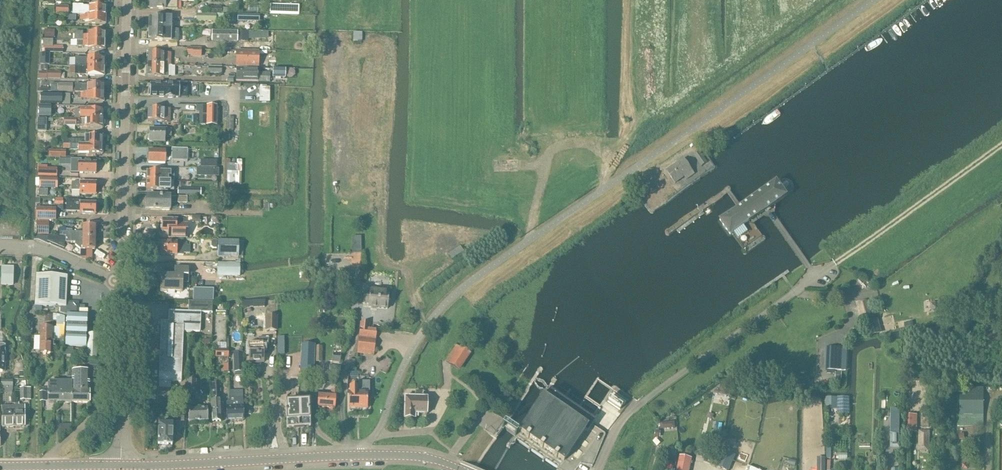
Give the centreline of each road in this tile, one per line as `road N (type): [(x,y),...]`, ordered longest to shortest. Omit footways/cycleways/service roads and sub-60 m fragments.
road 1 (unclassified): [(597,469),(623,417),(1001,145)]
road 2 (tertiary): [(459,469),(407,456),(122,467)]
road 3 (residential): [(118,282),(128,0)]
road 4 (residential): [(122,467),(118,282)]
road 5 (unclassified): [(118,282),(34,248),(0,247)]
road 6 (tertiary): [(122,467),(0,467)]

